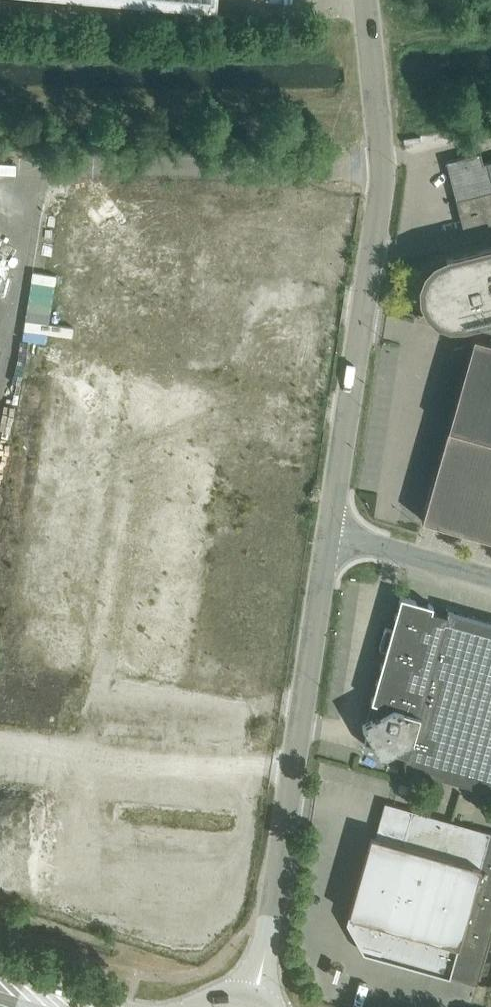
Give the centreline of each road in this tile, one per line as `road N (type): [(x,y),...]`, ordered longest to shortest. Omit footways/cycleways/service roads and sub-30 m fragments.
road 1 (unclassified): [(329,531),(375,190),(365,0)]
road 2 (unclassified): [(258,991),(329,531)]
road 3 (unclassified): [(490,577),(329,531)]

